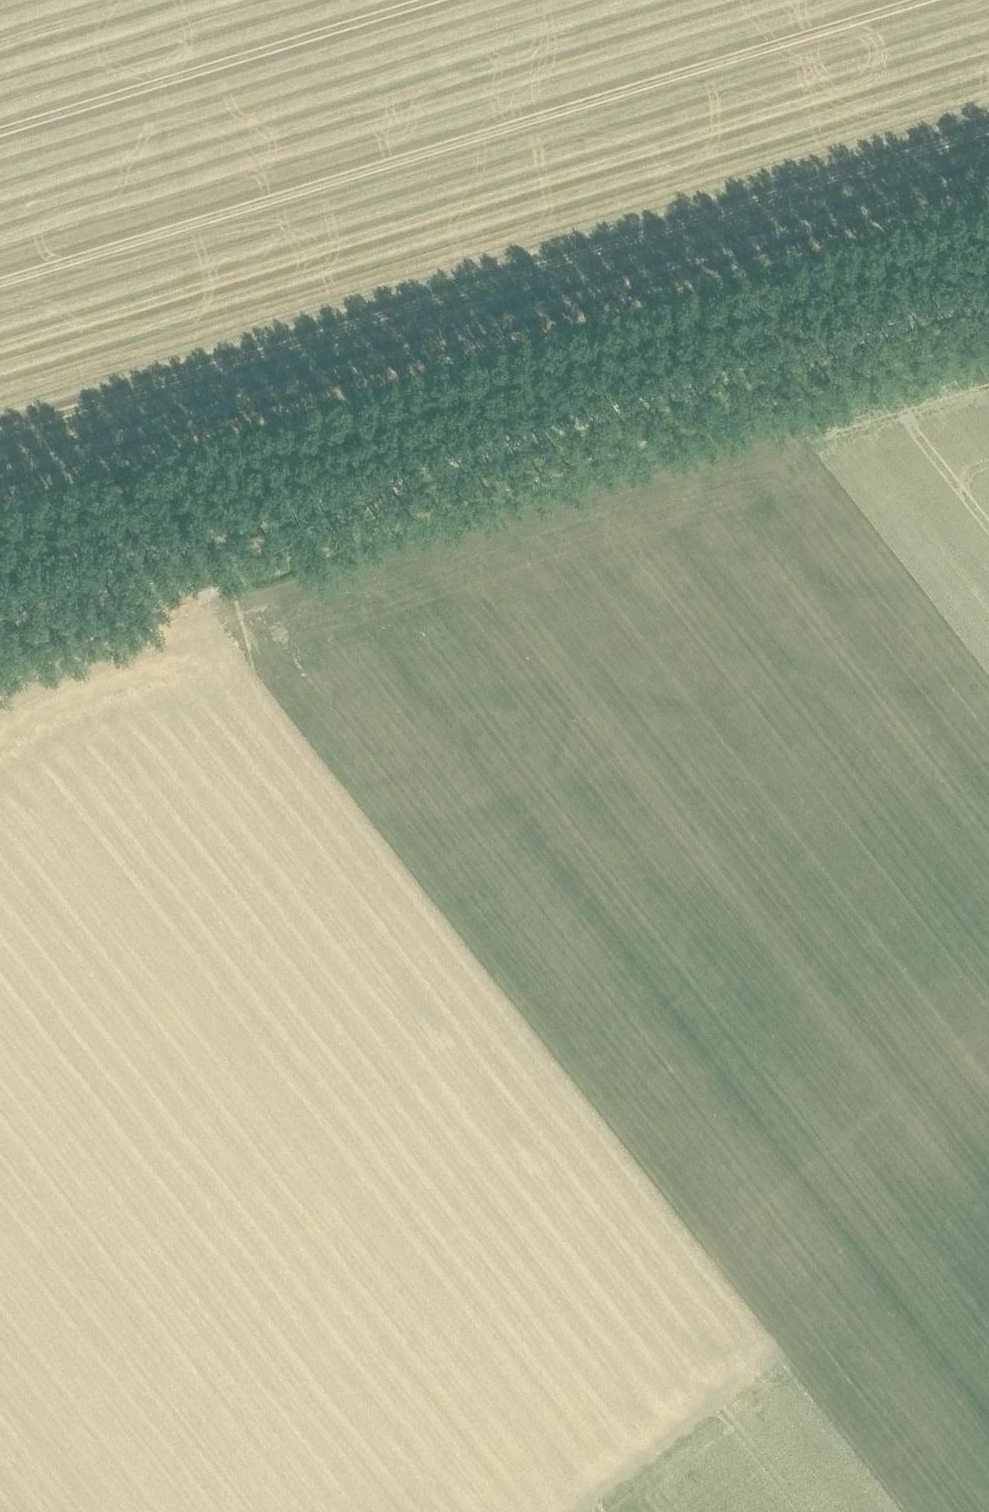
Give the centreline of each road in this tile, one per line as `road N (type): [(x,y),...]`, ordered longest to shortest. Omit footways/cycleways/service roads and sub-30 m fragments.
road 1 (unclassified): [(988,298),(0,615)]

